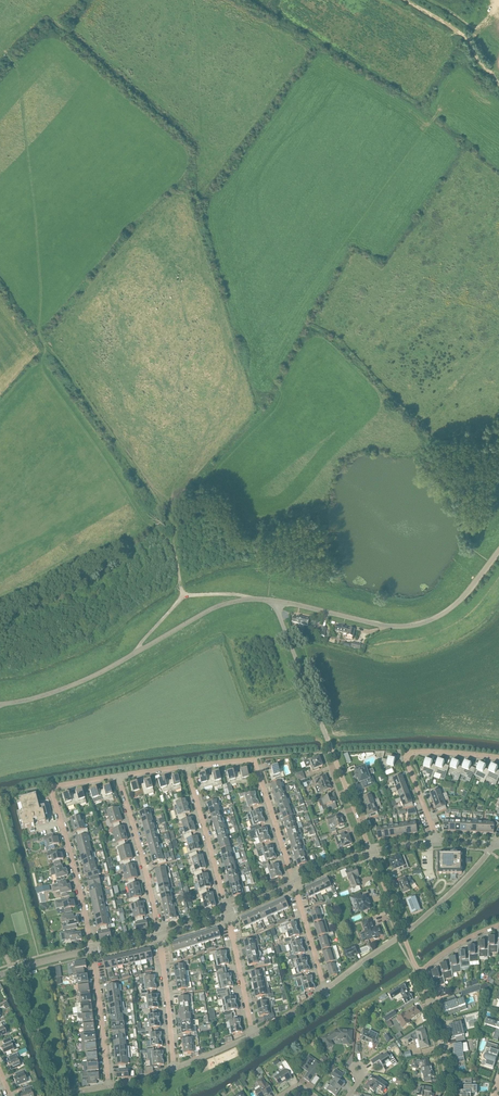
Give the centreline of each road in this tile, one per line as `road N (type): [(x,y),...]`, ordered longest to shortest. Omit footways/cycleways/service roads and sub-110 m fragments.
road 1 (track): [(174,524),(42,341),(25,126),(15,68),(0,48)]
road 2 (unclassified): [(2,704),(97,673),(222,604),(275,602)]
road 3 (unclassified): [(371,852),(275,602)]
road 4 (unclassified): [(275,602),(385,627),(430,622),(452,608),(498,550)]
road 5 (residential): [(93,950),(52,793),(119,777)]
road 6 (residential): [(448,1095),(418,974),(498,926)]
road 7 (residential): [(253,1033),(325,988),(294,882)]
road 8 (residential): [(438,842),(407,754),(498,758)]
road 9 (track): [(174,524),(282,390)]
road 10 (residential): [(159,935),(119,777)]
road 11 (residential): [(228,913),(187,768)]
road 12 (residential): [(110,1085),(93,950)]
road 13 (residential): [(175,1067),(159,935)]
road 14 (residential): [(294,882),(255,759)]
road 15 (residential): [(253,1033),(228,913)]

